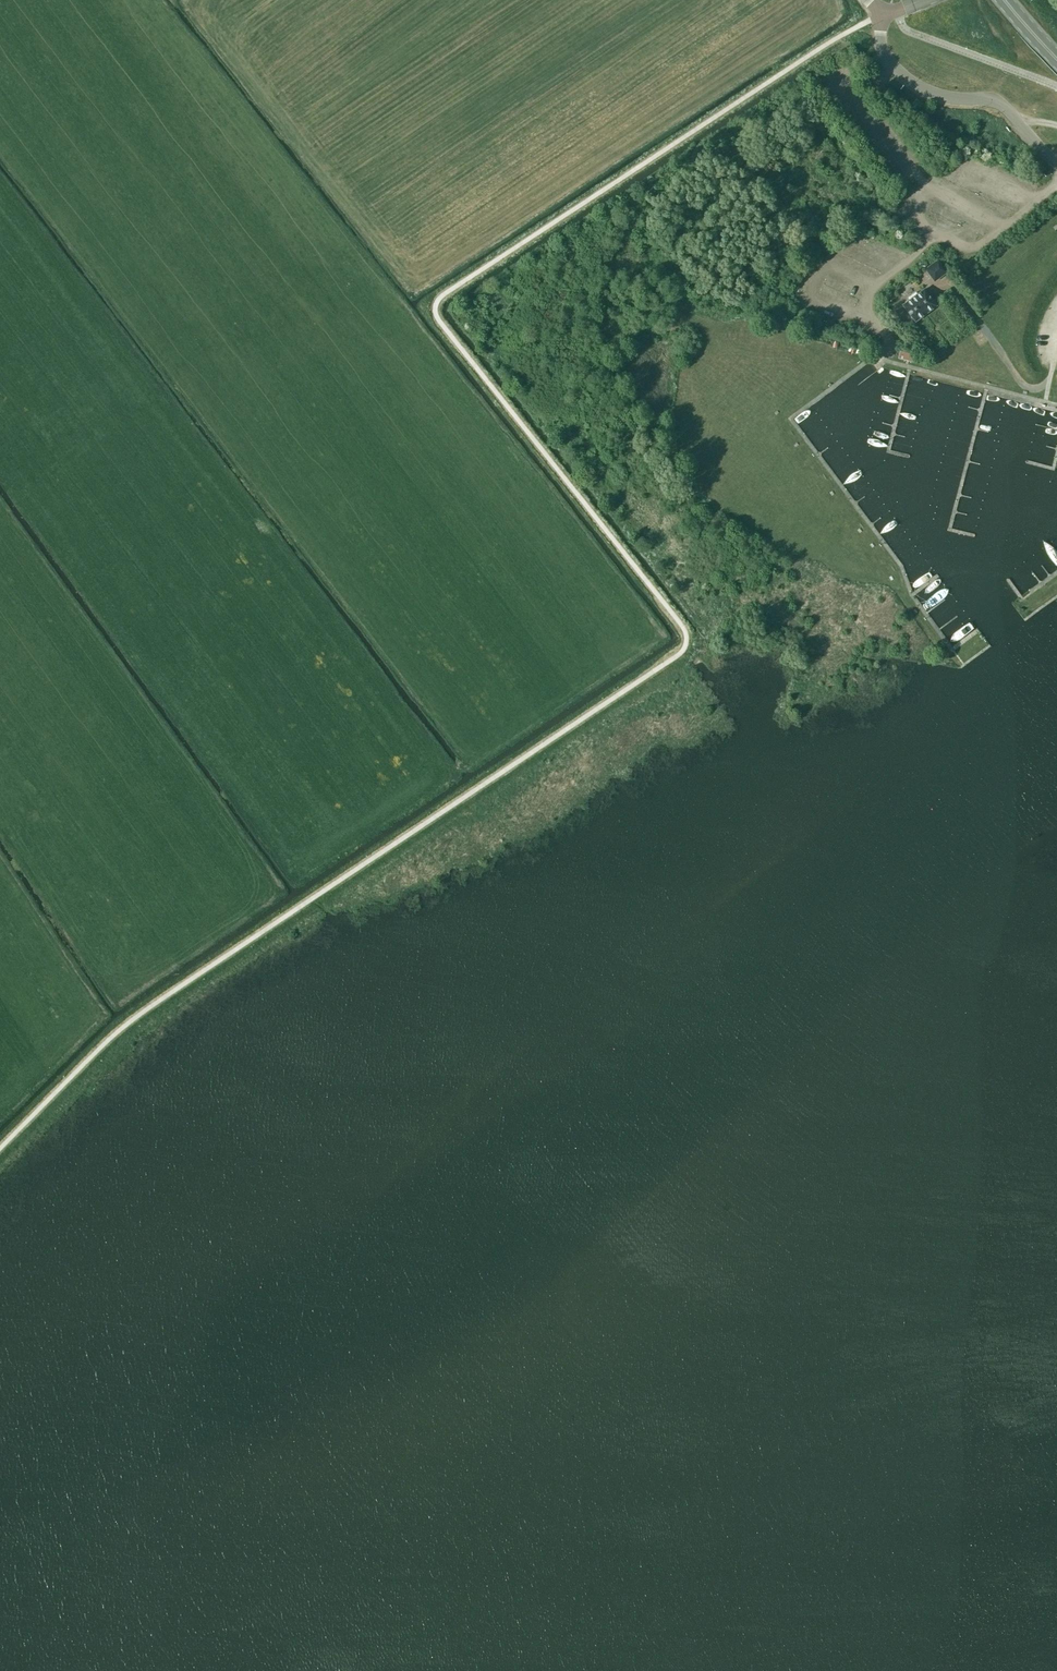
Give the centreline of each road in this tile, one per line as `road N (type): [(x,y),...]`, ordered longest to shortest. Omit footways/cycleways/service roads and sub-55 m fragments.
road 1 (unclassified): [(1056,164),(998,102),(938,95),(893,68),(870,0)]

